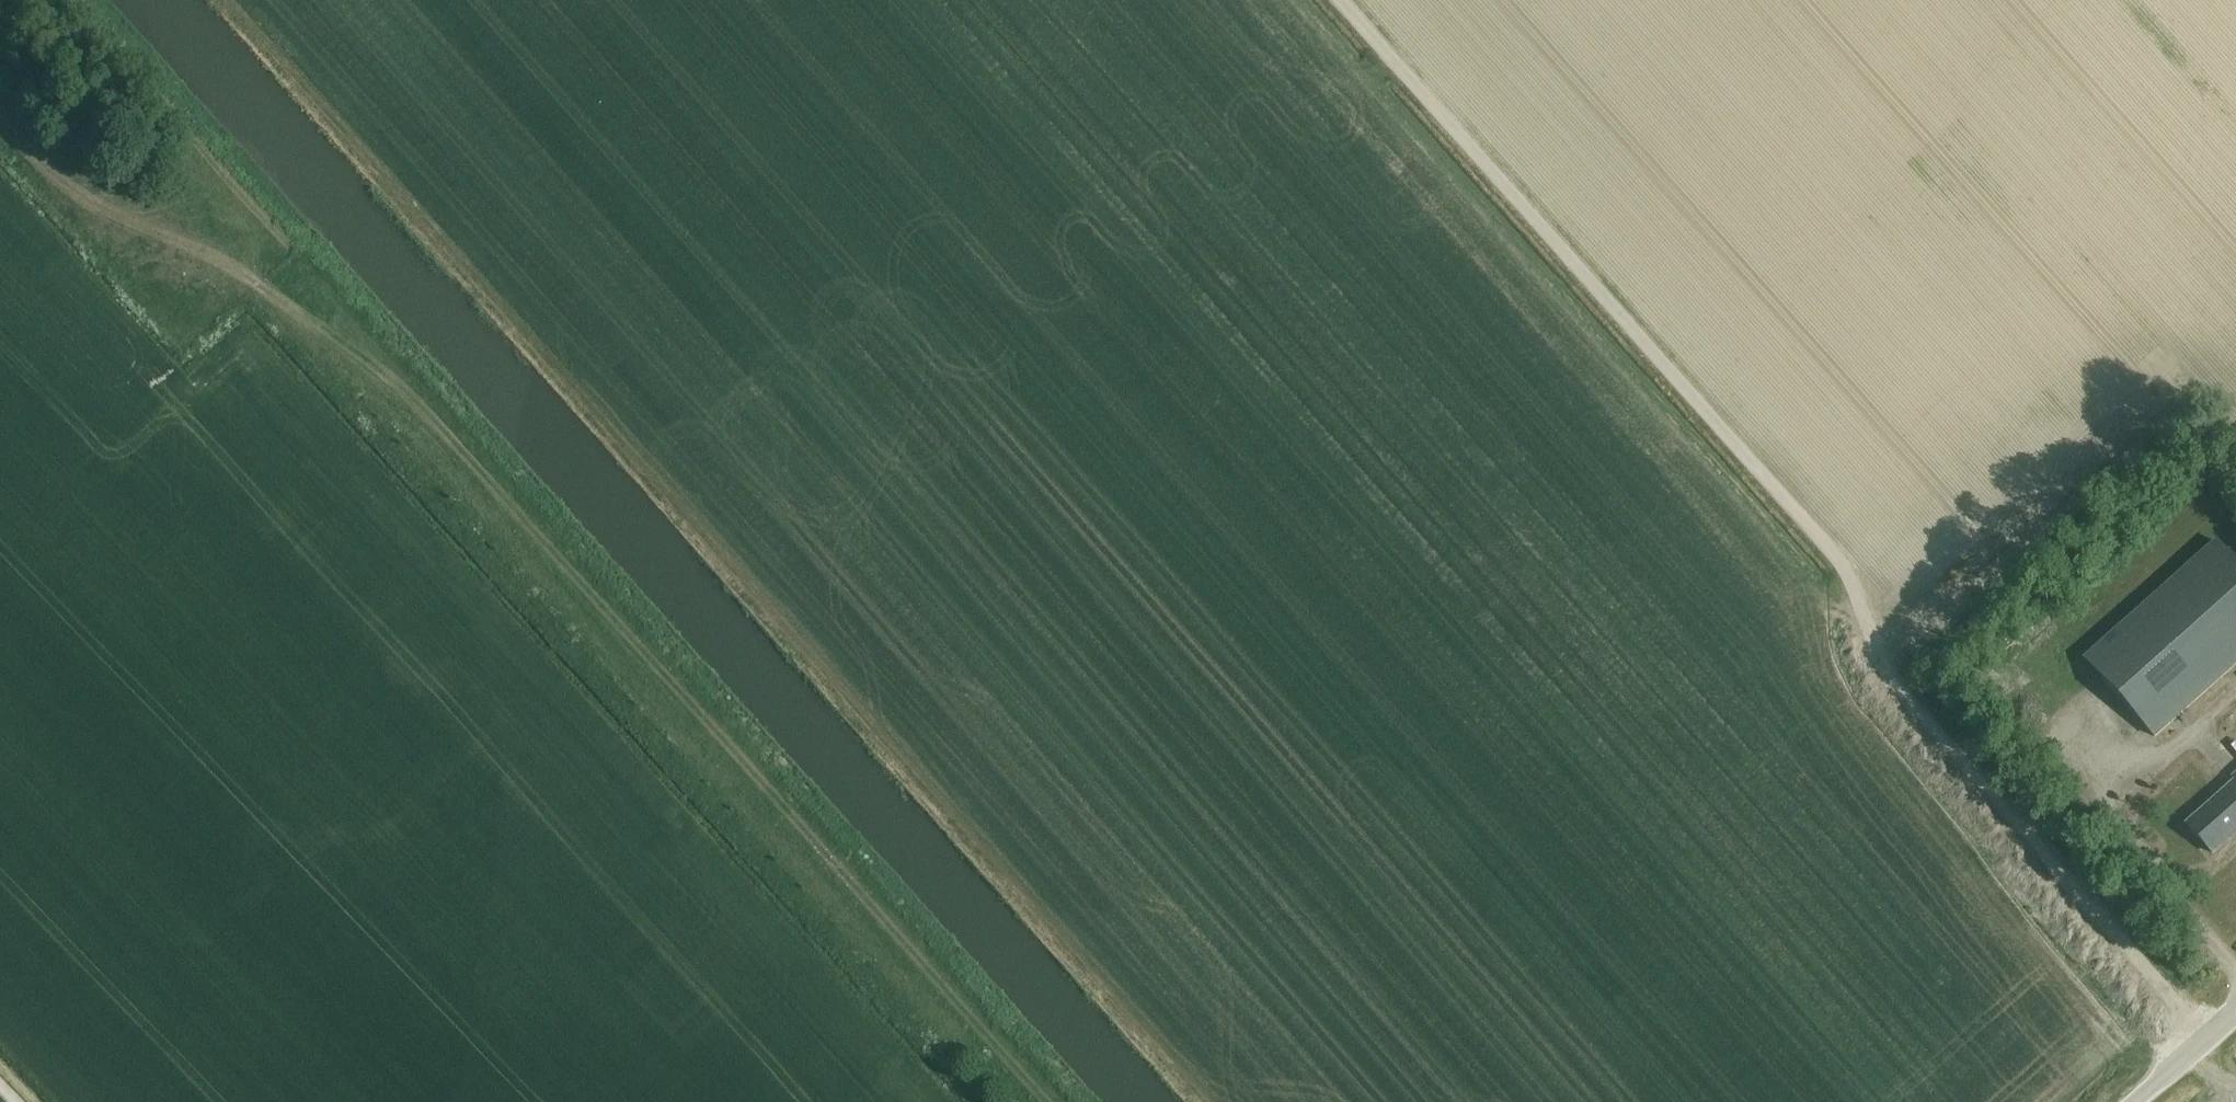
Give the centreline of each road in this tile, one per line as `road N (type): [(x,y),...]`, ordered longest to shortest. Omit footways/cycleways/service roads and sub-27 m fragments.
road 1 (track): [(0,107),(36,147),(246,258),(1018,1101)]
road 2 (unclassified): [(2128,1101),(2235,1006)]

